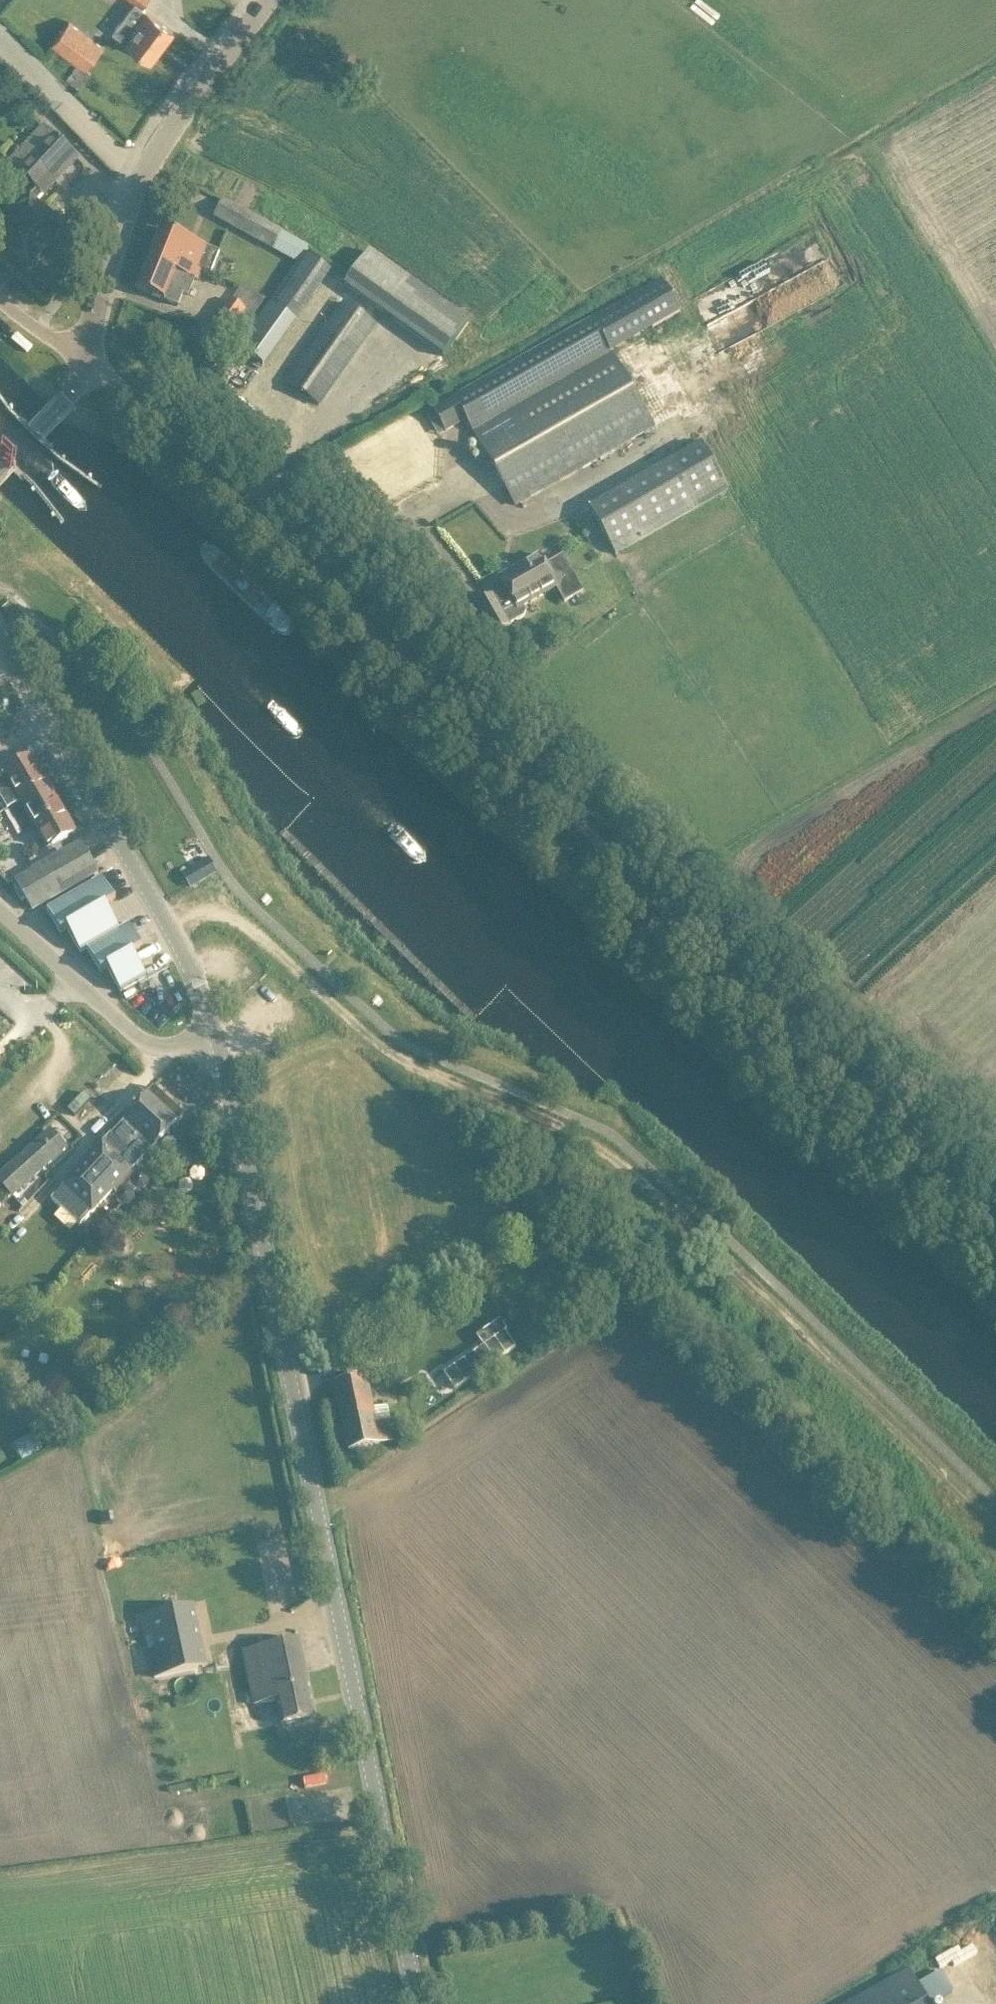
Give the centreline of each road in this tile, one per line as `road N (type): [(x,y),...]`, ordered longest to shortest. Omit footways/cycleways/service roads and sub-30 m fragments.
road 1 (track): [(160,926),(212,915),(244,926),(393,1053),(611,1153),(995,1525)]
road 2 (track): [(243,501),(995,1212)]
road 3 (tertiary): [(418,2003),(225,1044)]
road 4 (tertiary): [(225,1044),(0,634)]
road 5 (unclassified): [(225,1044),(158,1042),(0,904)]
road 6 (unclassified): [(243,501),(90,357)]
road 7 (tertiary): [(90,357),(120,227),(154,159)]
road 8 (tertiary): [(269,0),(154,159)]
road 9 (tertiary): [(0,470),(68,399),(90,357)]

